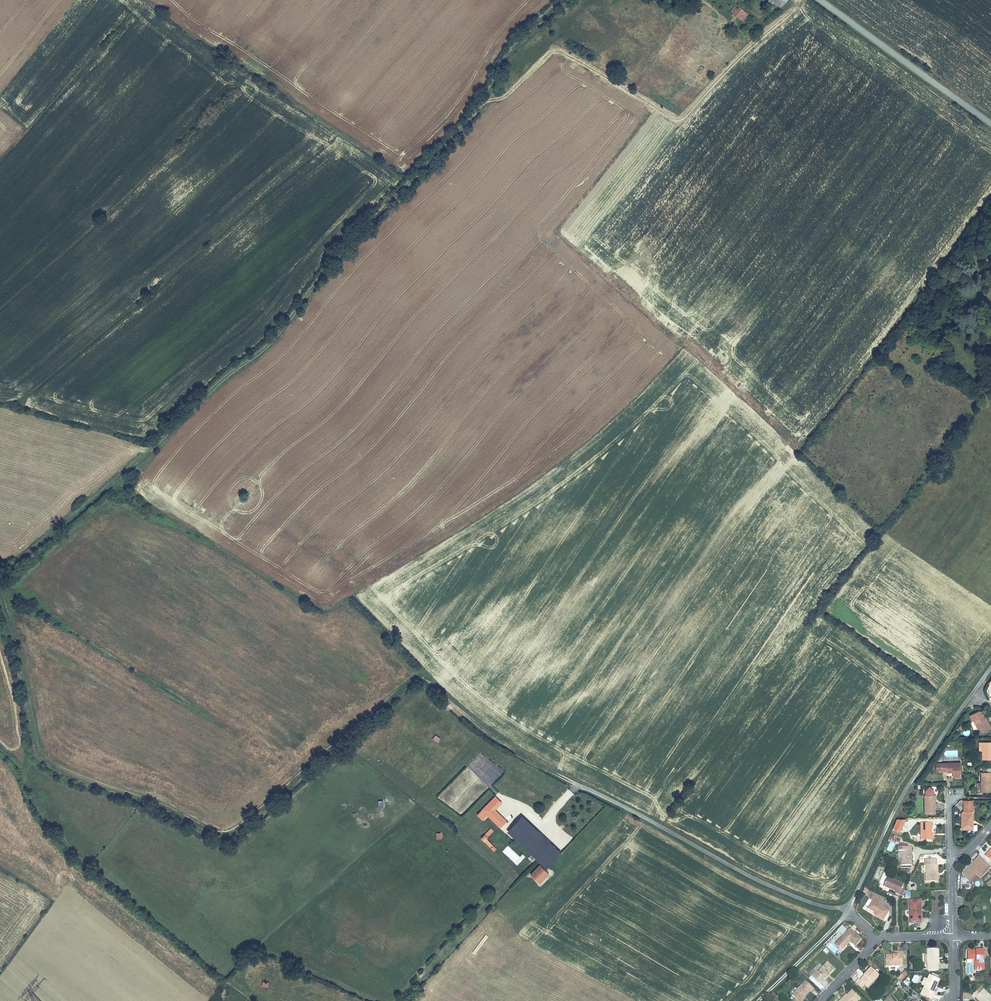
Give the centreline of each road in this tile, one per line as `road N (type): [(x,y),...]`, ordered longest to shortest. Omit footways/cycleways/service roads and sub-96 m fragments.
road 1 (track): [(0,571),(114,484),(272,341),(339,255),(470,119),(520,41),(563,0)]
road 2 (track): [(579,786),(507,745),(419,675),(239,833),(216,835),(48,764),(0,612)]
road 3 (unclassified): [(848,909),(903,795),(971,695)]
road 4 (tertiary): [(821,0),(990,125)]
road 5 (track): [(759,1000),(848,909)]

